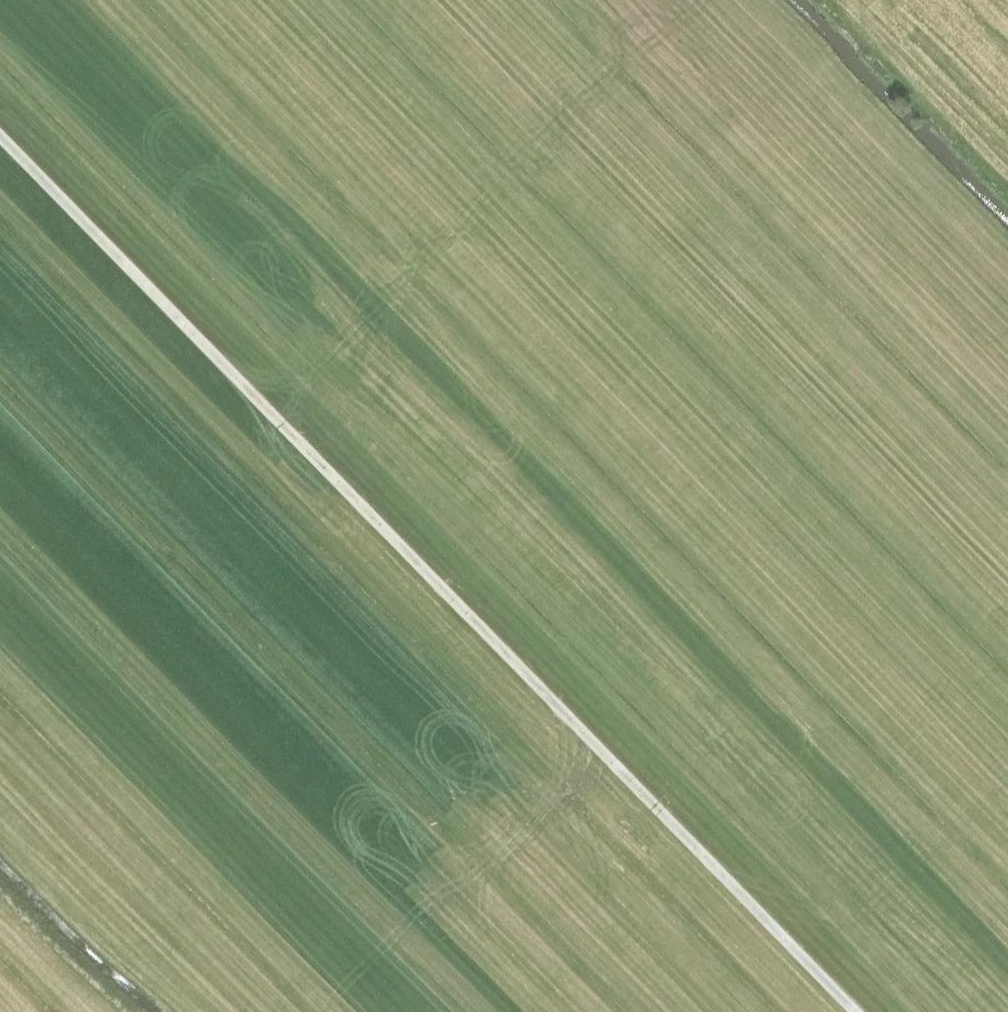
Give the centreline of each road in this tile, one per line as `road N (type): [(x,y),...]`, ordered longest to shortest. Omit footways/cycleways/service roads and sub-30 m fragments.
road 1 (track): [(855,1011),(0,137)]

